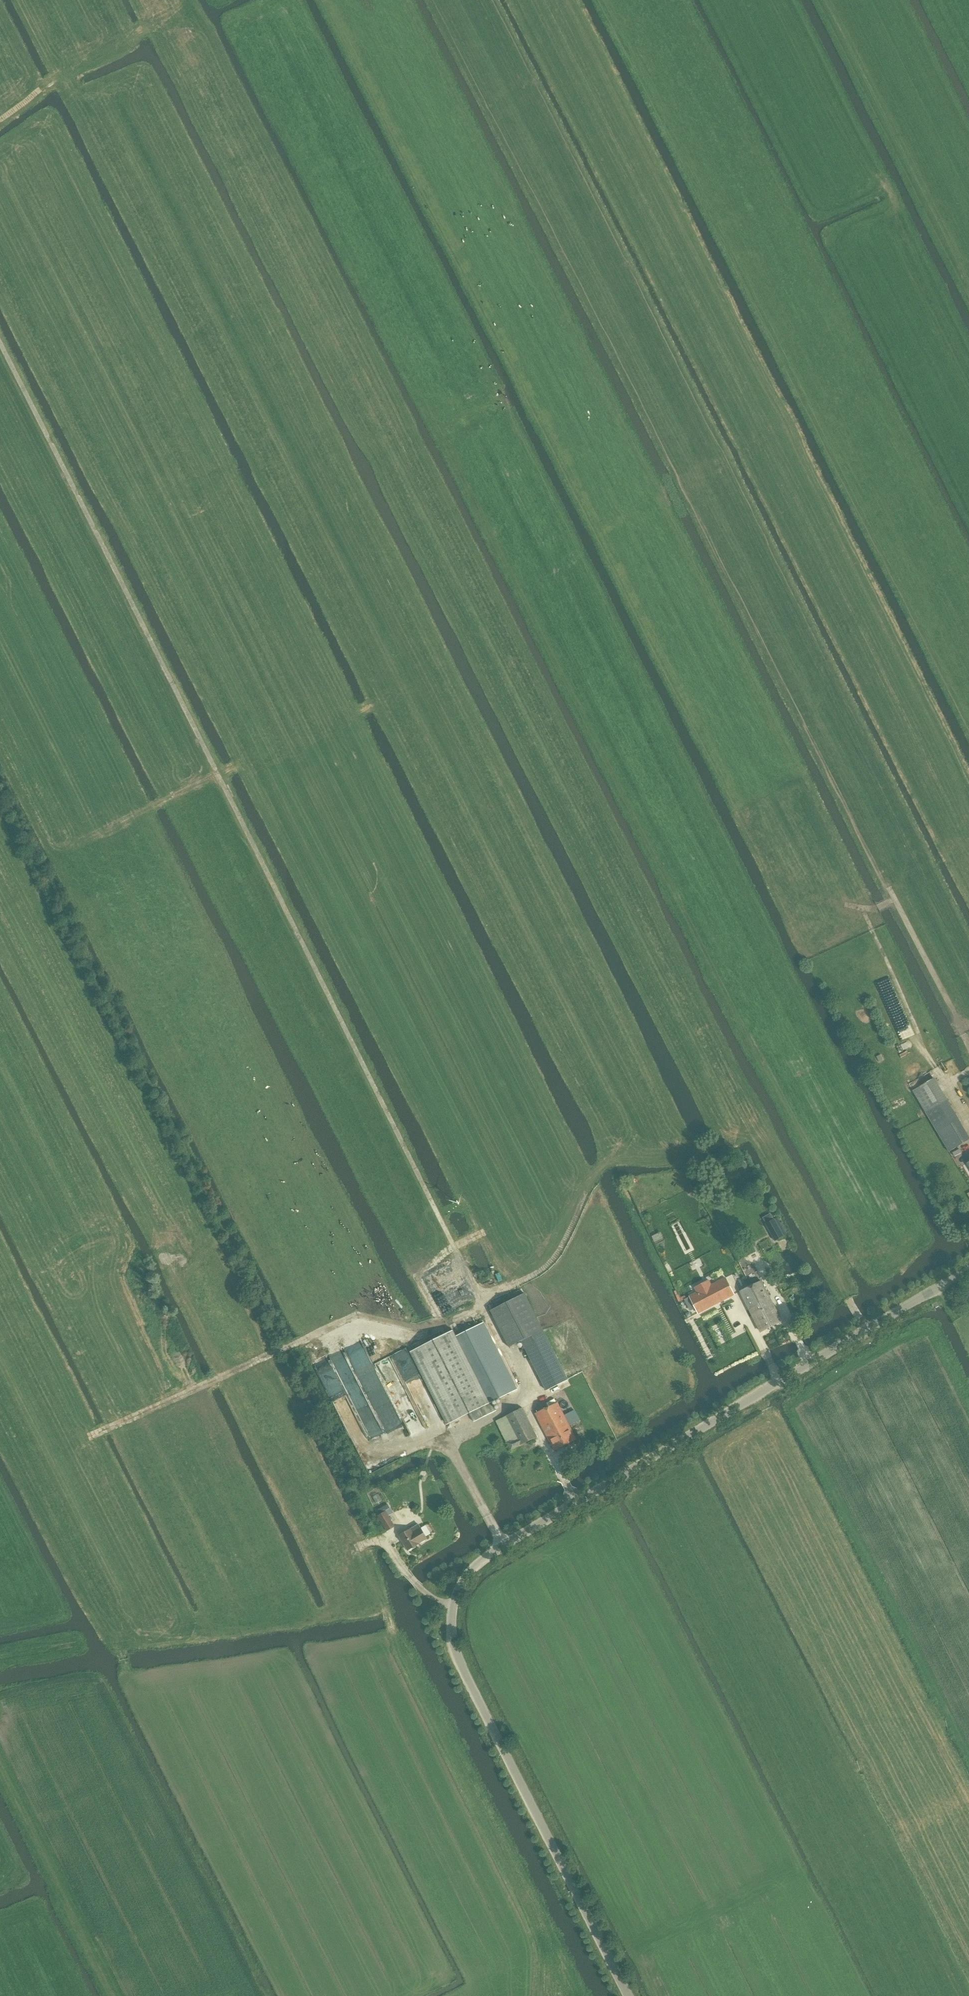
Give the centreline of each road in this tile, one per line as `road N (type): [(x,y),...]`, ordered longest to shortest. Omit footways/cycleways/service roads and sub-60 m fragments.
road 1 (track): [(523,1399),(523,1382),(0,344)]
road 2 (unclassified): [(630,1995),(461,1663),(452,1626),(457,1591),(493,1551),(968,1267)]
road 3 (track): [(484,1305),(424,1328),(358,1315),(90,1436)]

